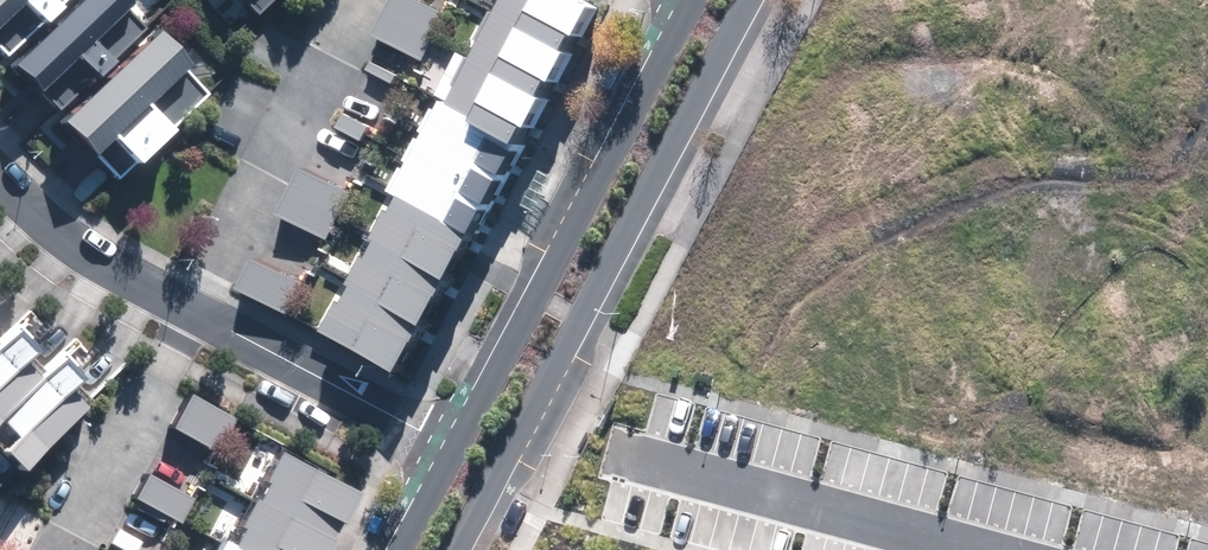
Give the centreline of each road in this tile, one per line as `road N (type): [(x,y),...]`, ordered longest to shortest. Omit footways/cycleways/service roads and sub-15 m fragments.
road 1 (tertiary): [(747,0),(456,549)]
road 2 (tertiary): [(452,447),(693,0)]
road 3 (residential): [(190,309),(360,0)]
road 4 (residential): [(190,309),(452,447)]
road 5 (residential): [(57,549),(190,309)]
road 6 (residential): [(0,177),(77,246),(190,309)]

